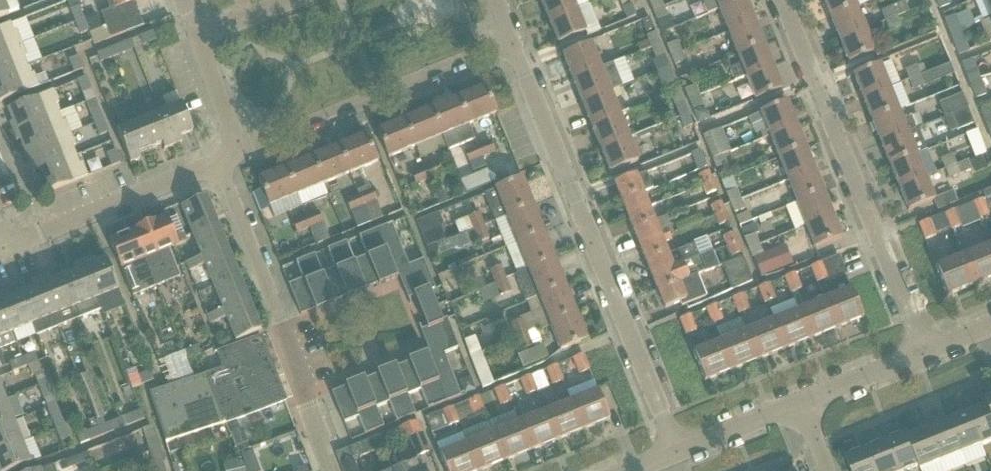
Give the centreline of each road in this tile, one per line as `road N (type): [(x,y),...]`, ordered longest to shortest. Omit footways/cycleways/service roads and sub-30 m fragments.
road 1 (residential): [(676,452),(504,31)]
road 2 (residential): [(923,356),(781,0)]
road 3 (unclassified): [(329,470),(217,165)]
road 4 (unclassified): [(240,139),(504,31)]
road 5 (unclassified): [(3,245),(217,165)]
road 6 (residential): [(797,404),(923,356)]
road 7 (residential): [(676,452),(797,404)]

